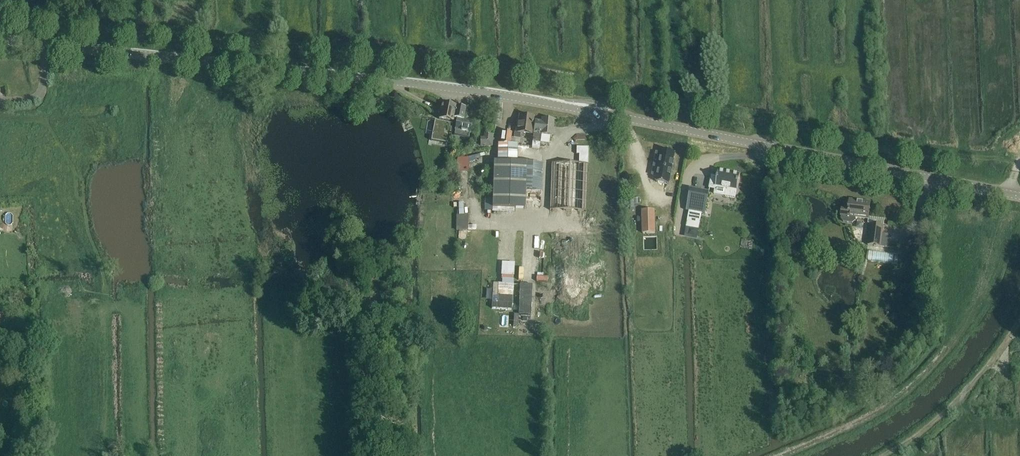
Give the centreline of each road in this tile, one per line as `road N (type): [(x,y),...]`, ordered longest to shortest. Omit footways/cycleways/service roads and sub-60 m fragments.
road 1 (unclassified): [(1019,197),(550,102),(0,39)]

